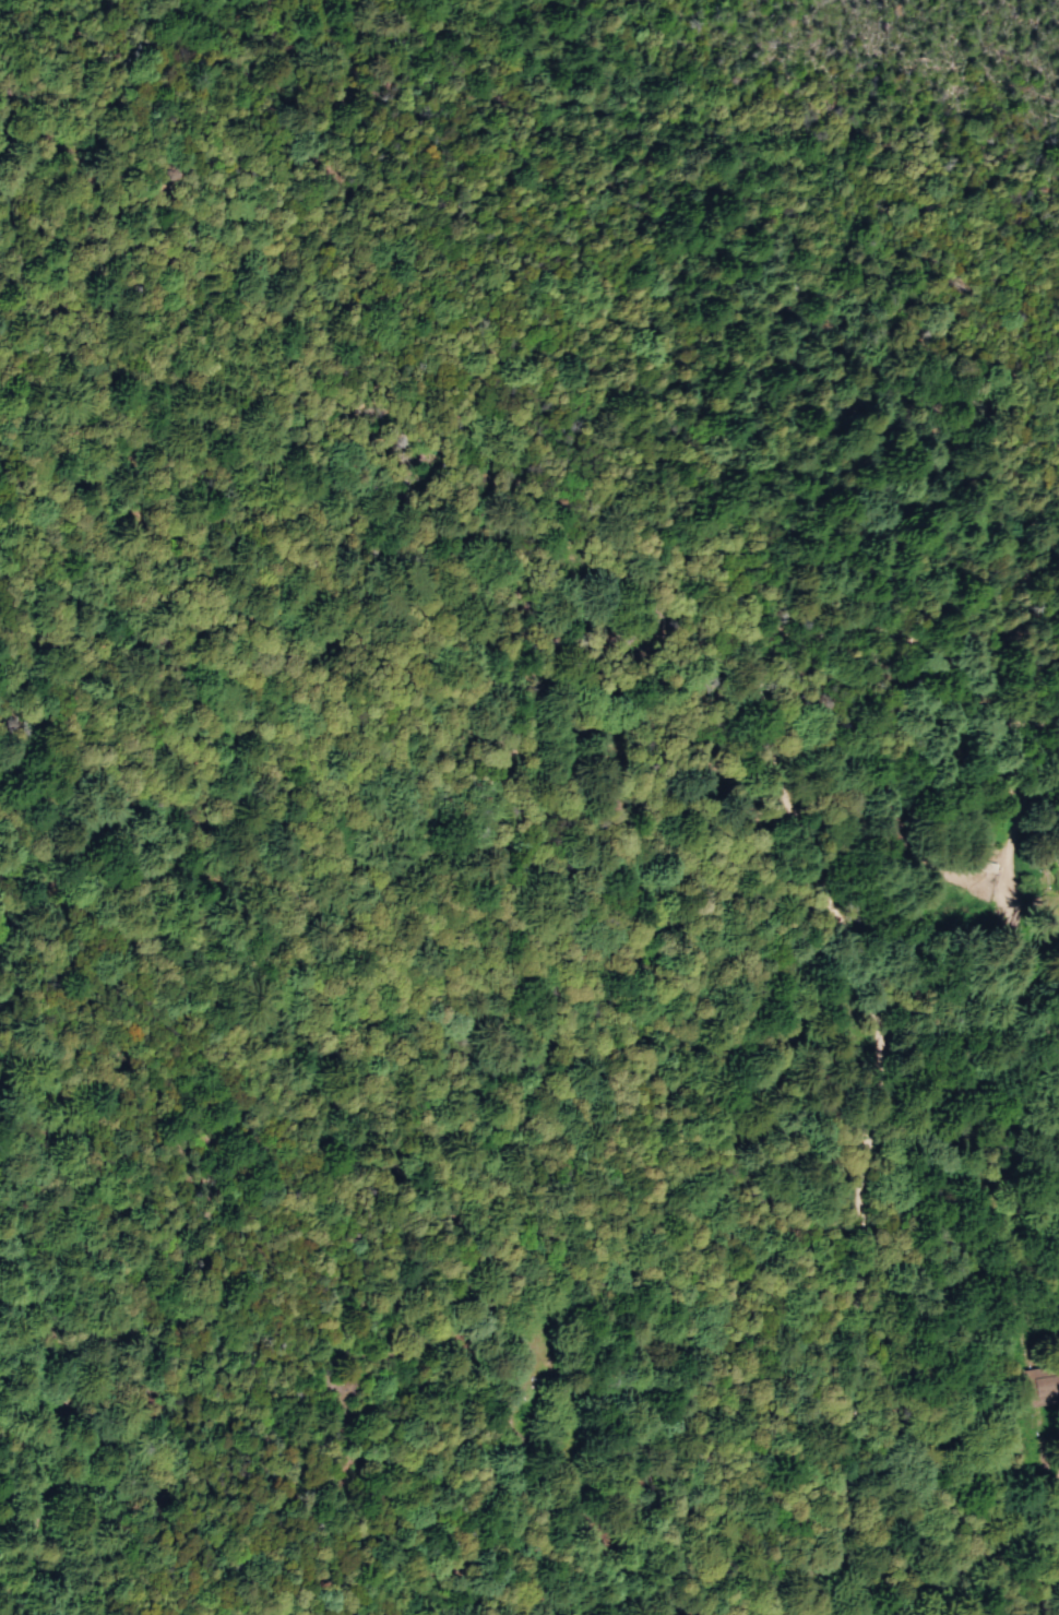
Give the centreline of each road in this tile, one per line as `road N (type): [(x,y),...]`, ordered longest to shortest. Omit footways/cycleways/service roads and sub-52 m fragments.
road 1 (tertiary): [(862,1614),(853,1481),(866,1216),(888,1106),(885,1007),(790,781),(752,658),(778,637),(906,637),(1020,700),(1058,697)]

